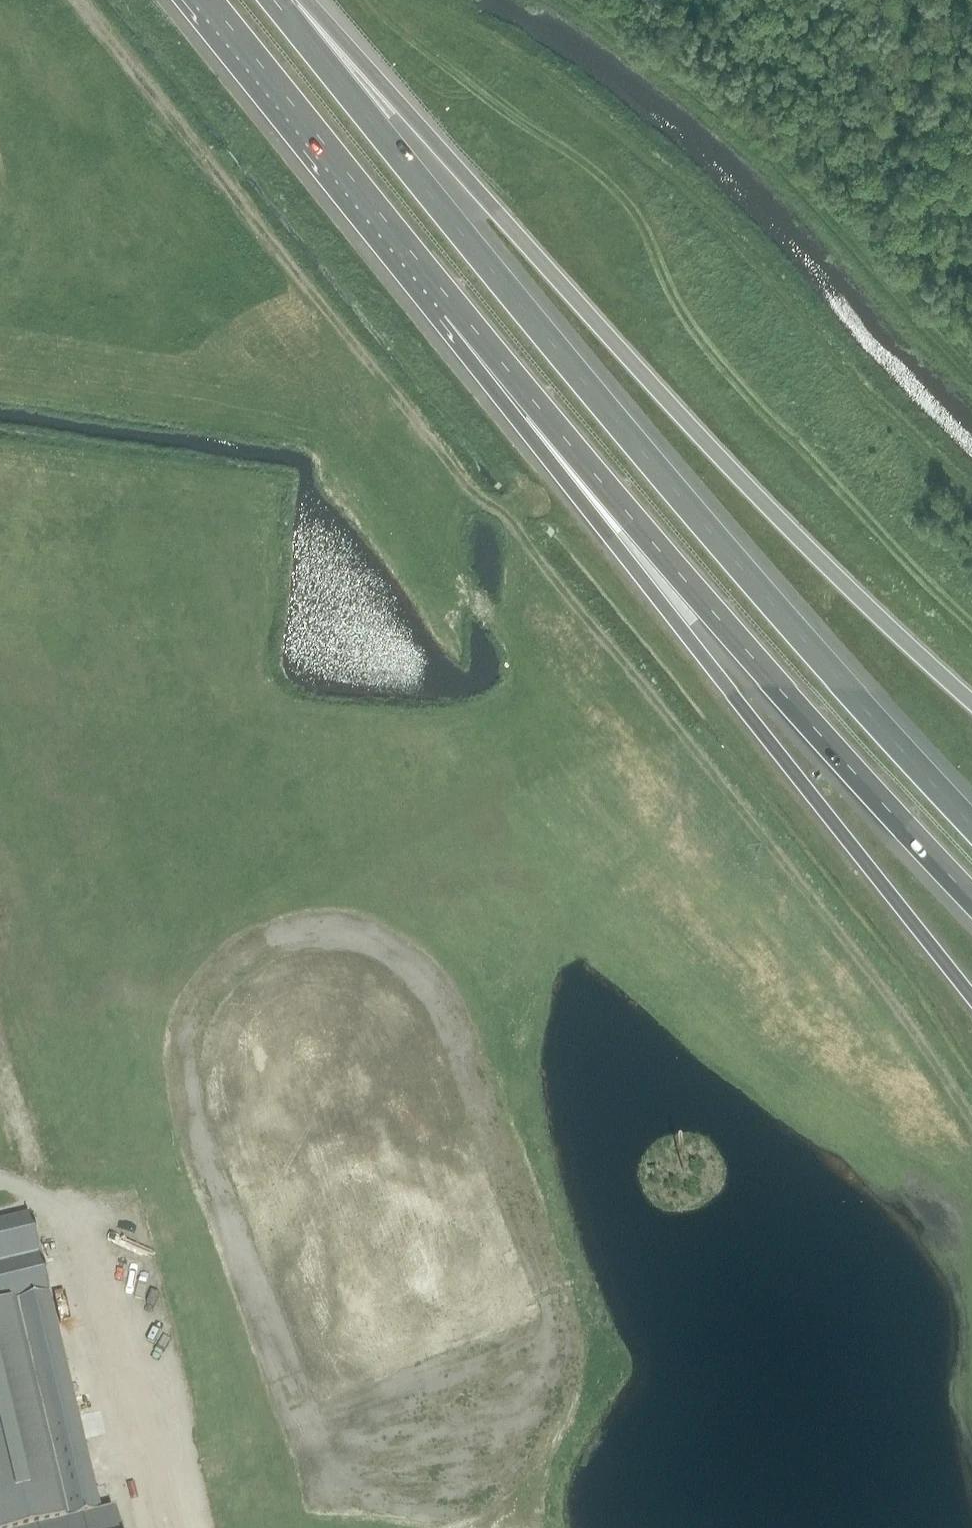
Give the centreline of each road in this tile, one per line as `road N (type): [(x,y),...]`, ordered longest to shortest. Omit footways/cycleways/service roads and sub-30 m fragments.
road 1 (motorway): [(971,823),(723,546),(275,0)]
road 2 (motorway): [(971,703),(676,412),(402,108),(283,0)]
road 3 (motorway): [(455,302),(684,633),(971,996)]
road 4 (motorway): [(455,302),(670,565),(971,897)]
road 5 (motorway): [(209,0),(455,302)]

